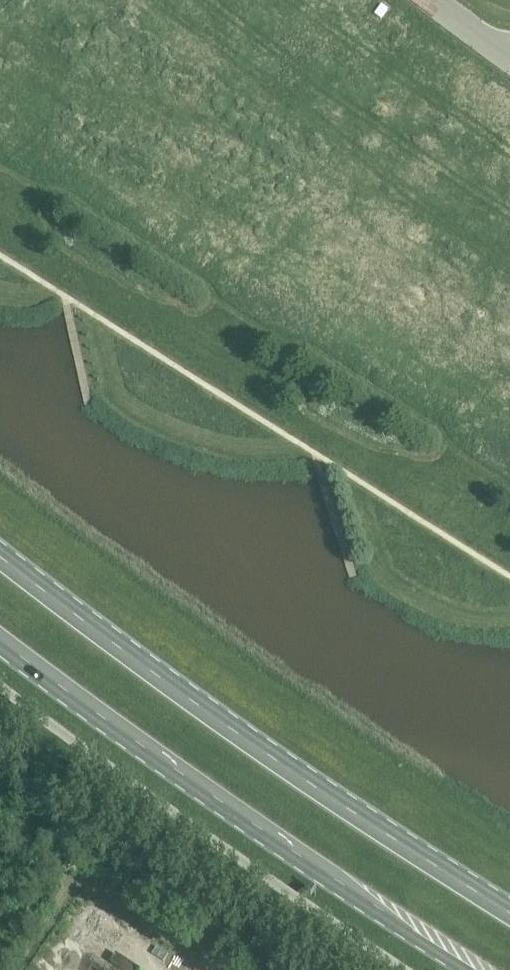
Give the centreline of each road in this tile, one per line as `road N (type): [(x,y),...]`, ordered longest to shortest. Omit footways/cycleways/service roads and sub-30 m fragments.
road 1 (primary): [(509,911),(357,816),(0,555)]
road 2 (primary): [(0,645),(461,969)]

